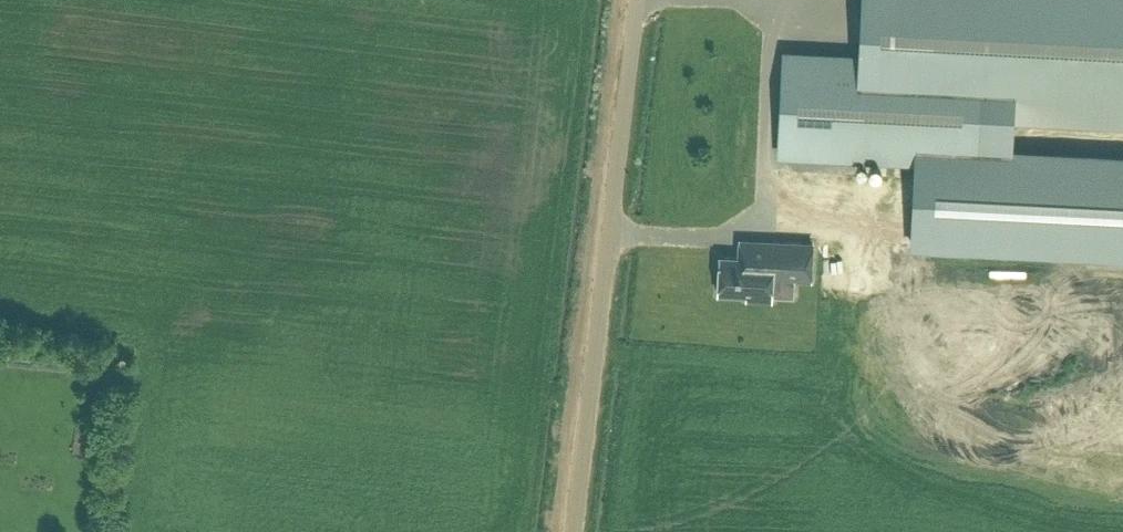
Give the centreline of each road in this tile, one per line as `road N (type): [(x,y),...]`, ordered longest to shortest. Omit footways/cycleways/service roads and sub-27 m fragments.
road 1 (unclassified): [(573,531),(635,0)]

